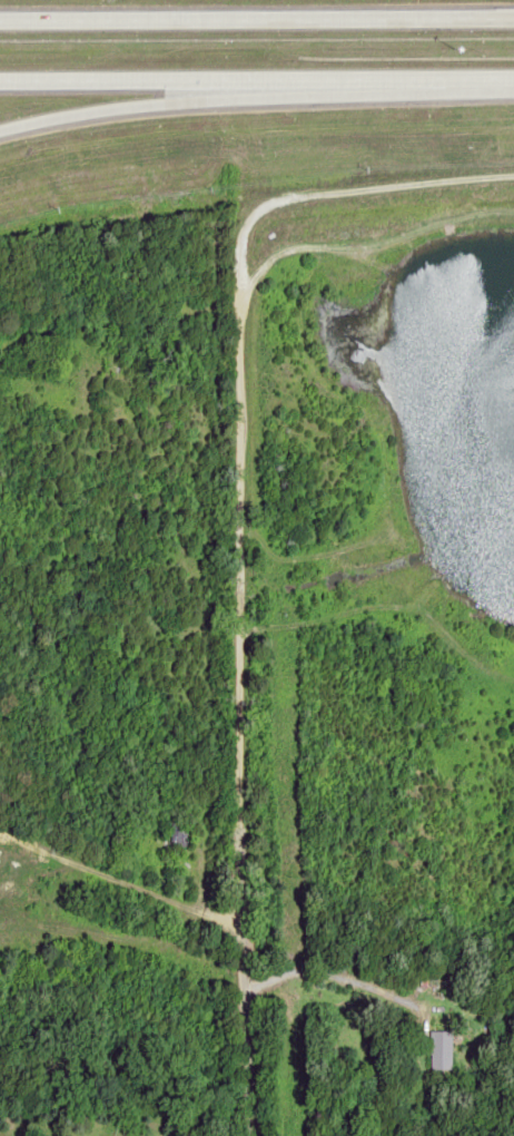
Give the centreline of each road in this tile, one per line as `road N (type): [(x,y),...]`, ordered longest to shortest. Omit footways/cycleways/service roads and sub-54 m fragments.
road 1 (residential): [(245,1135),(236,923),(236,231),(258,209),(318,193),(513,174)]
road 2 (motorway): [(513,17),(0,19)]
road 3 (motorway): [(159,88),(513,87)]
road 4 (residential): [(236,923),(0,830)]
road 5 (motorway): [(0,129),(159,88)]
road 6 (residential): [(239,991),(279,972),(302,972),(391,997)]
road 7 (motorway): [(0,87),(159,88)]

